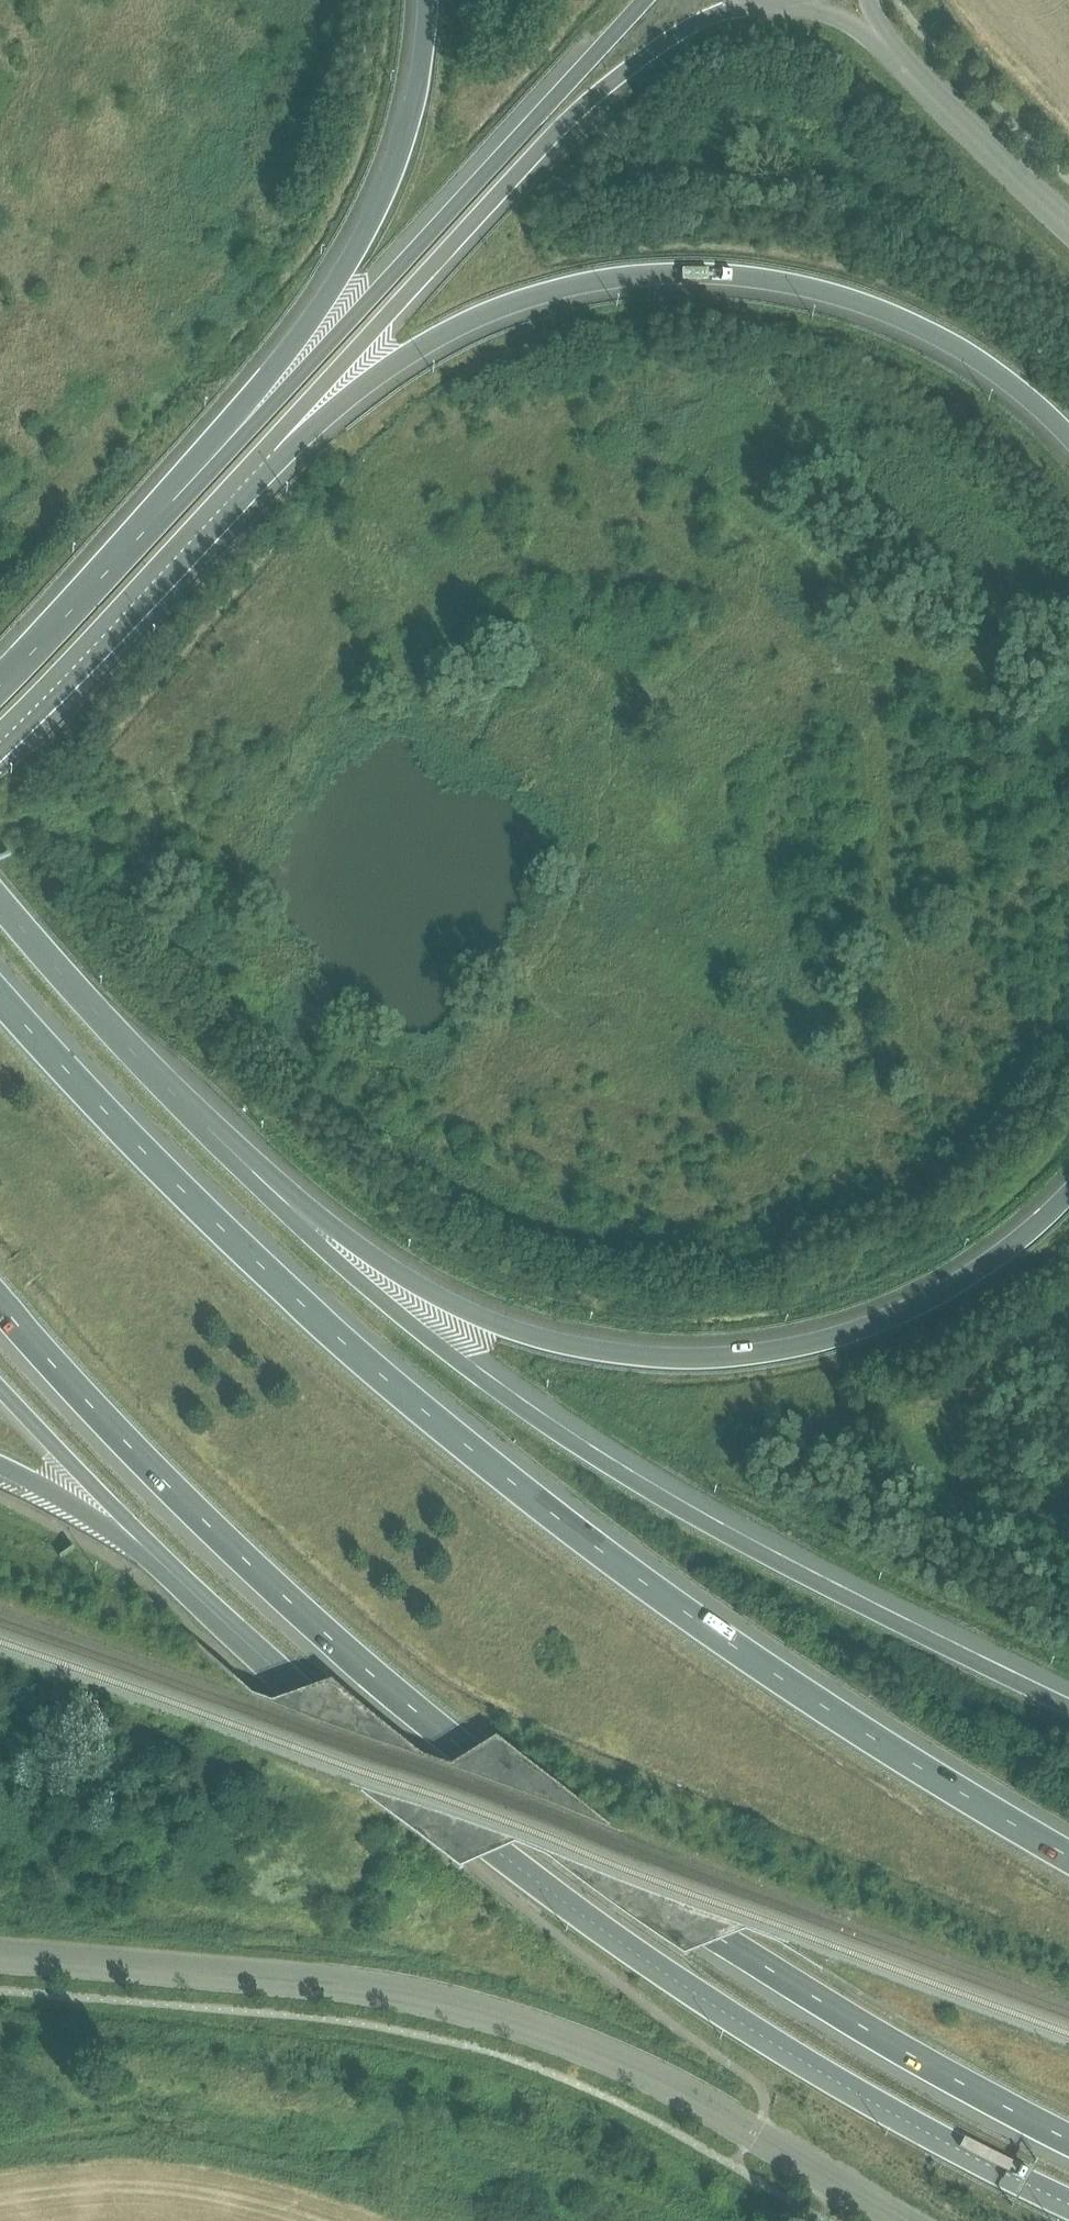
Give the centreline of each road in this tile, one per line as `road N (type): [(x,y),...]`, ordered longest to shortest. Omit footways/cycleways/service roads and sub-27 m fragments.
road 1 (motorway): [(1068,1858),(745,1656),(532,1500),(252,1258),(0,1000)]
road 2 (motorway): [(0,1305),(150,1467),(422,1718),(727,1944),(932,2070),(1068,2140)]
road 3 (motorway): [(119,1515),(266,1651),(504,1850),(808,2058),(1068,2196)]
road 4 (tertiary): [(0,1957),(351,1987),(500,2018),(616,2061),(897,2220)]
road 5 (motorway): [(1068,1707),(753,1551),(585,1452),(397,1312),(311,1226)]
road 6 (motorway): [(268,449),(454,329),(558,291),(642,275),(799,287),(881,311),(944,342),(1068,441)]
road 7 (motorway): [(1068,1194),(1034,1230),(944,1295),(825,1345),(729,1356),(594,1349),(503,1328),(311,1226)]
road 8 (tertiary): [(268,449),(580,111),(660,45),(754,3)]
road 9 (tertiary): [(647,0),(353,321),(243,428)]
road 10 (motorway): [(428,0),(414,107),(389,188),(327,303),(243,428)]
road 11 (motorway): [(311,1226),(207,1130),(0,902)]
road 12 (primary): [(0,735),(268,449)]
road 13 (primary): [(243,428),(0,690)]
road 14 (tertiary): [(1068,236),(894,59)]
road 15 (motorway): [(0,1392),(119,1515)]
road 16 (motorway): [(0,1466),(119,1515)]

